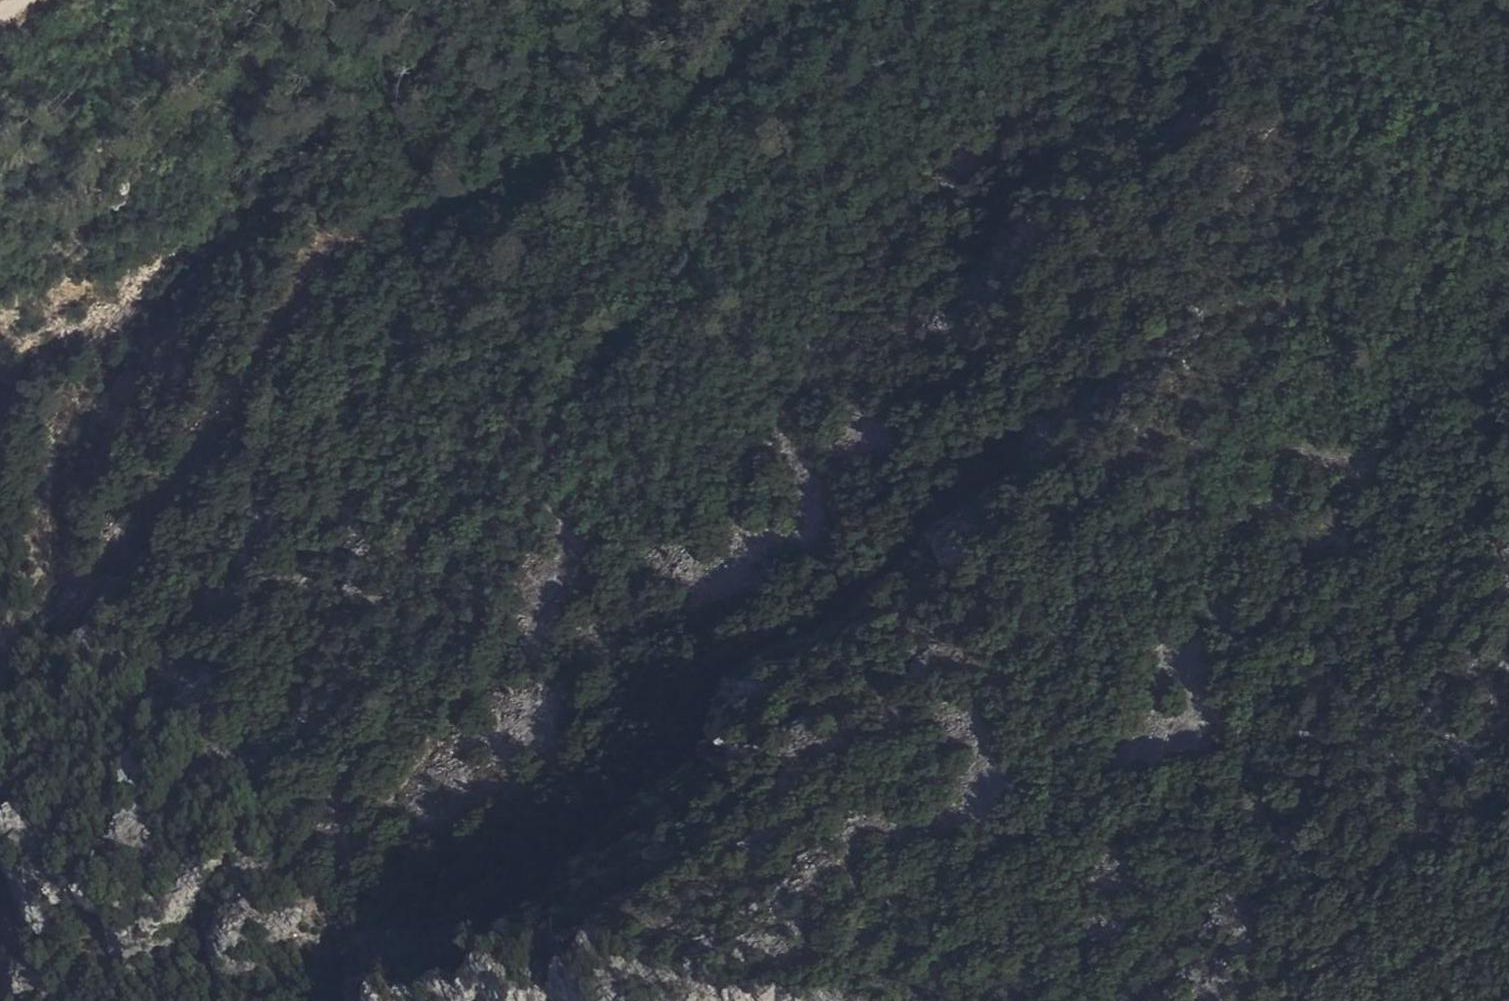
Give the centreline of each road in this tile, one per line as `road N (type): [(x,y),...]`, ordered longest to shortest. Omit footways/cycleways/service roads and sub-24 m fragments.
road 1 (track): [(794,0),(682,93),(320,245),(241,387),(108,569),(34,653),(0,679)]

